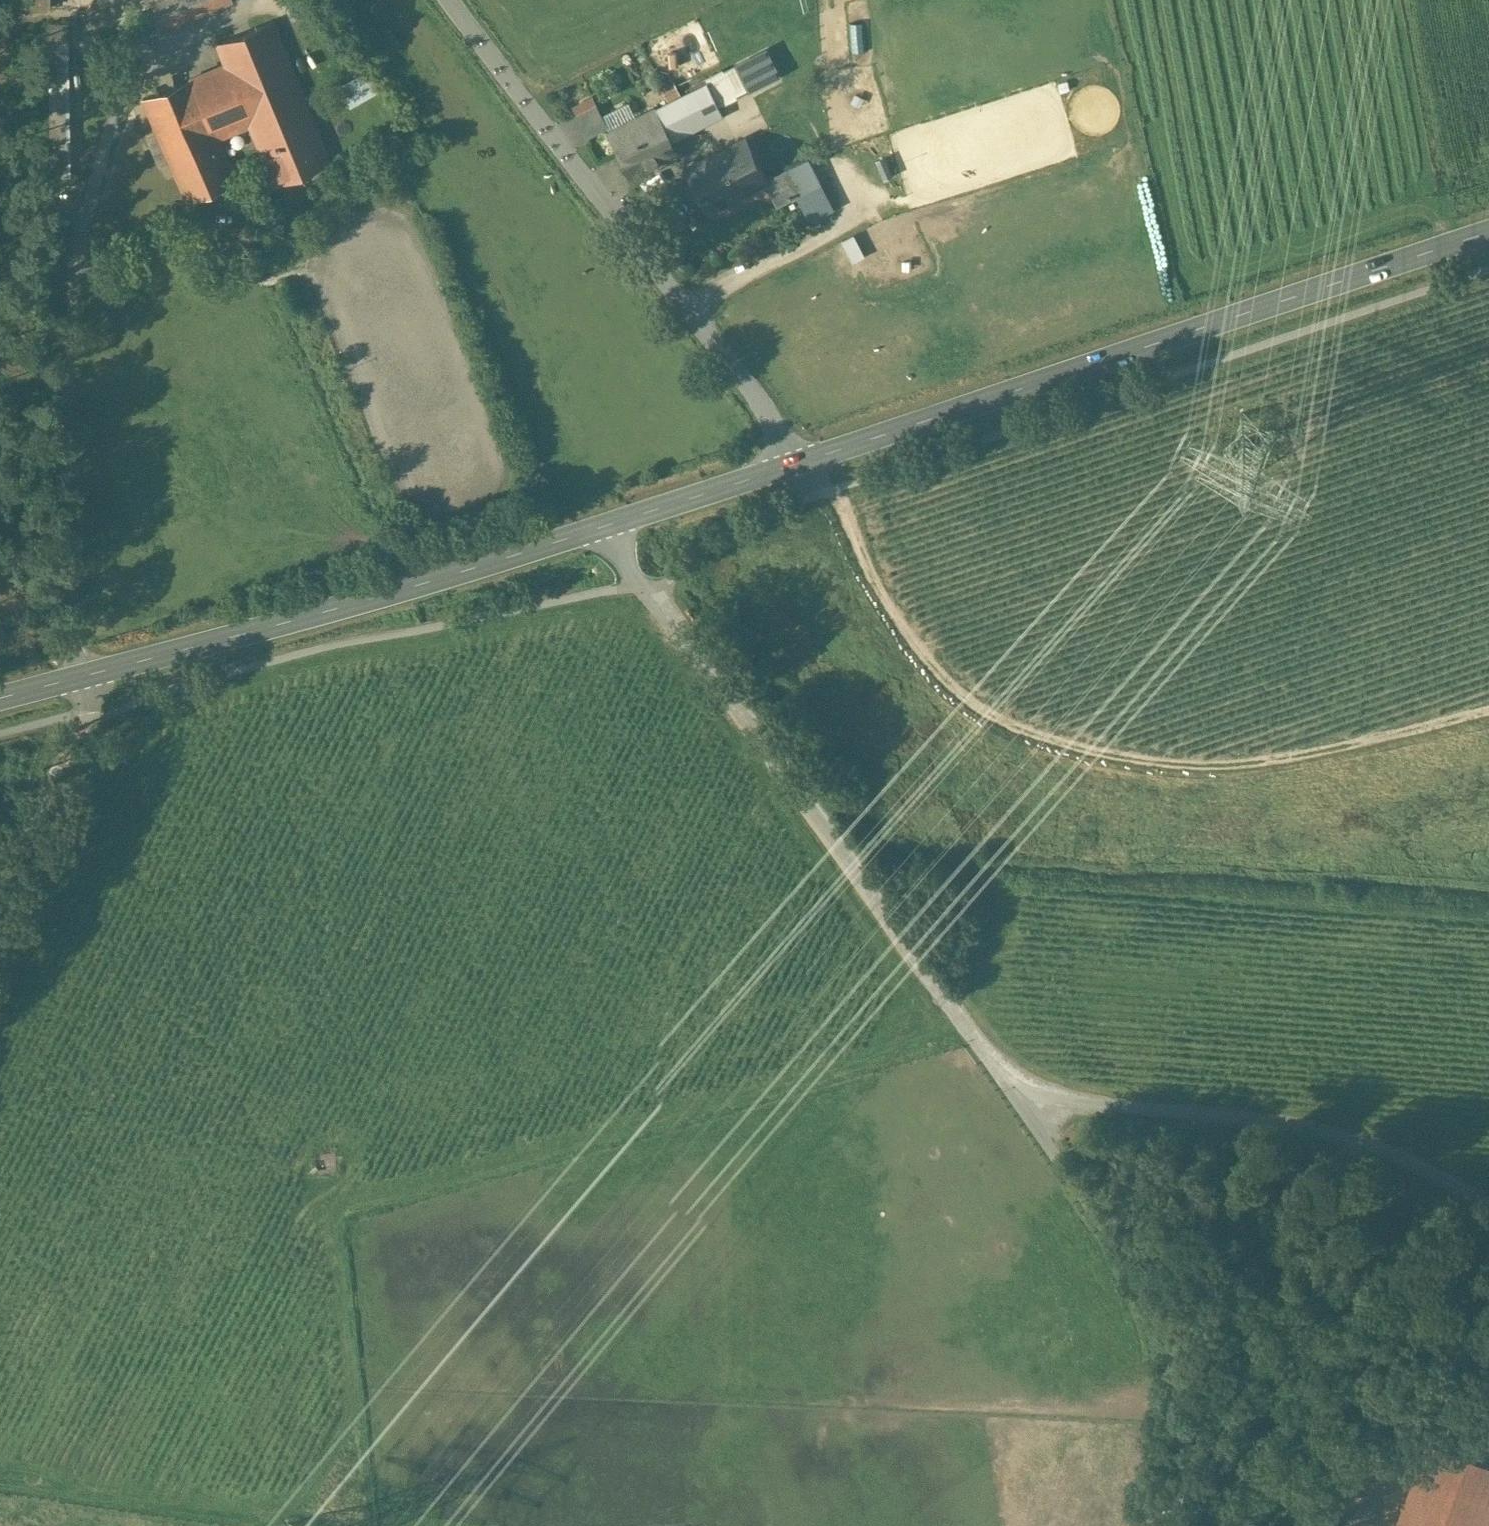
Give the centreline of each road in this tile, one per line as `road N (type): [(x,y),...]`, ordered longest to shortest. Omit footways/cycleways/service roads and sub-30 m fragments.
road 1 (unclassified): [(605,527),(999,1077),(1070,1113),(1263,1129),(1353,1150),(1446,1184),(1488,1210)]
road 2 (track): [(823,493),(911,644),(958,695),(1022,733),(1136,760),(1230,764),(1488,712)]
road 3 (secondary): [(1488,233),(804,461)]
road 4 (unclassified): [(462,0),(804,461)]
road 5 (secondary): [(605,527),(79,677)]
road 6 (unclassified): [(0,880),(88,718),(79,677)]
road 7 (secondary): [(804,461),(605,527)]

